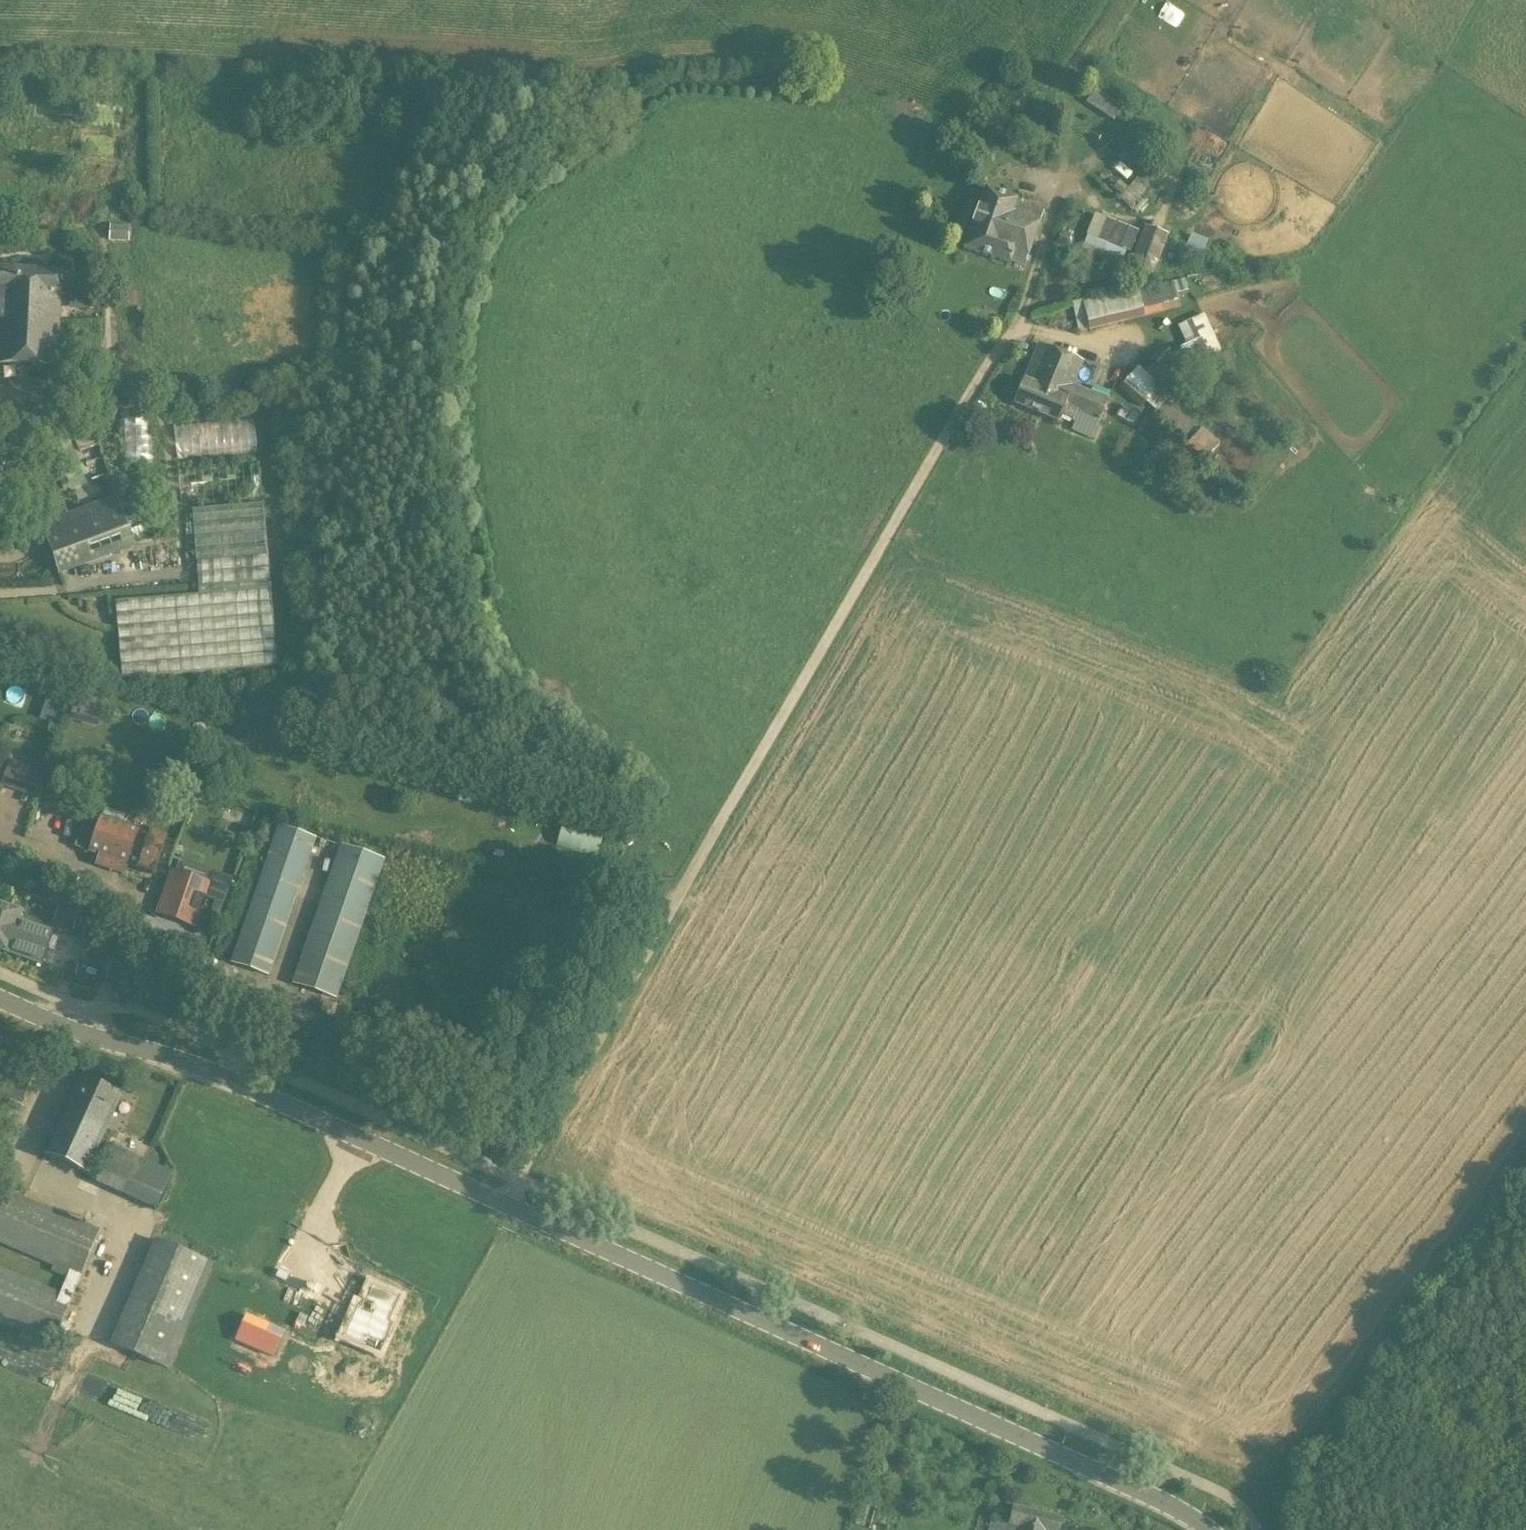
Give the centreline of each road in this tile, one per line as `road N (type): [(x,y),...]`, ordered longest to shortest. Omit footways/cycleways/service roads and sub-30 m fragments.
road 1 (tertiary): [(913,1389),(210,1072),(0,999)]
road 2 (tertiary): [(913,1389),(1154,1495),(1205,1529)]

